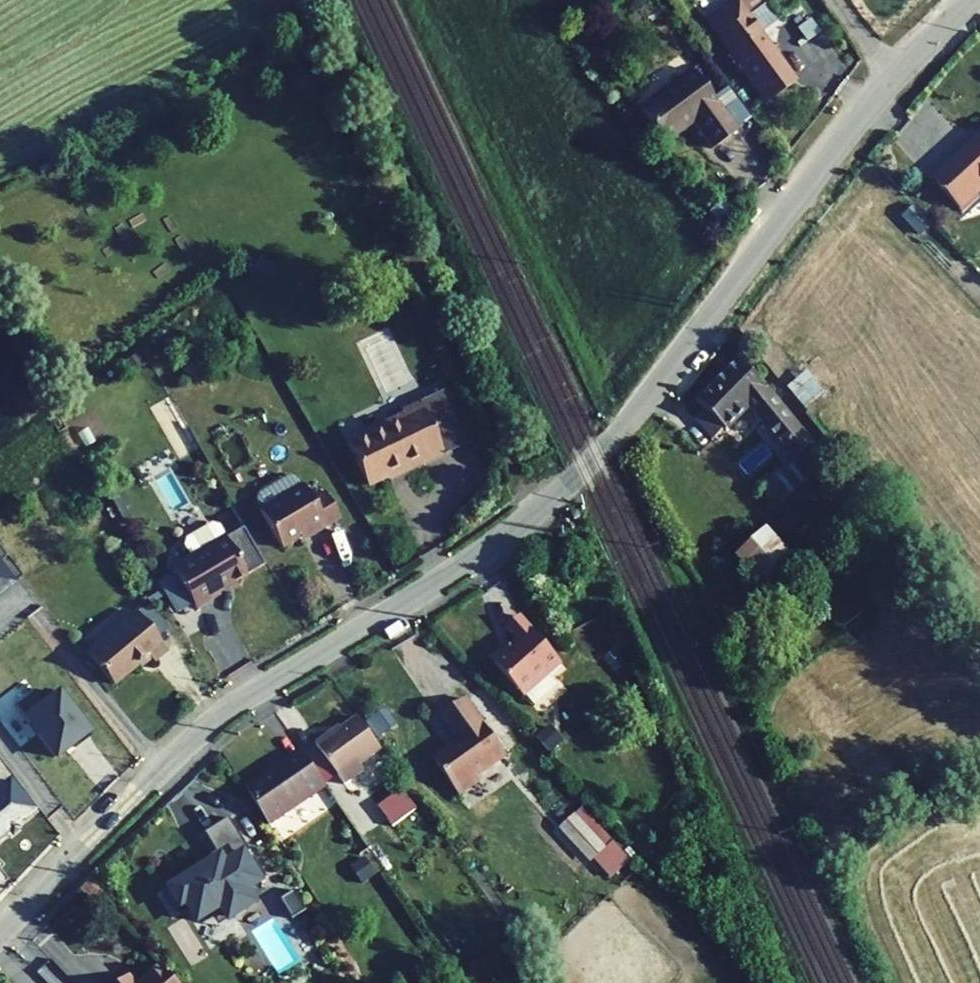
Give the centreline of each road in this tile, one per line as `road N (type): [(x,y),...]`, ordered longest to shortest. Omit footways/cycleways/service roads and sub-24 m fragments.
road 1 (residential): [(0,934),(221,713),(475,556),(597,458),(849,127),(968,0)]

